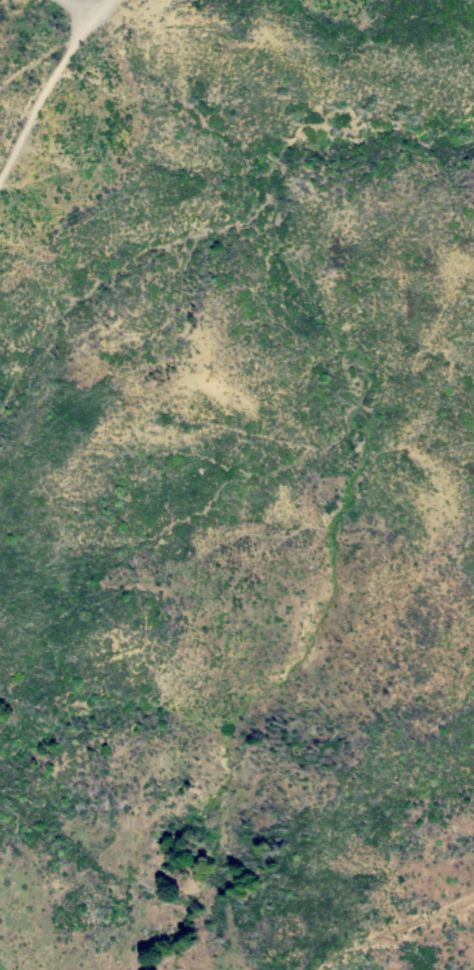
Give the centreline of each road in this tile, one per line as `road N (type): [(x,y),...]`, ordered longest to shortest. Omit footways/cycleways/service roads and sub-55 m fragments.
road 1 (track): [(0,188),(67,57),(118,0)]

